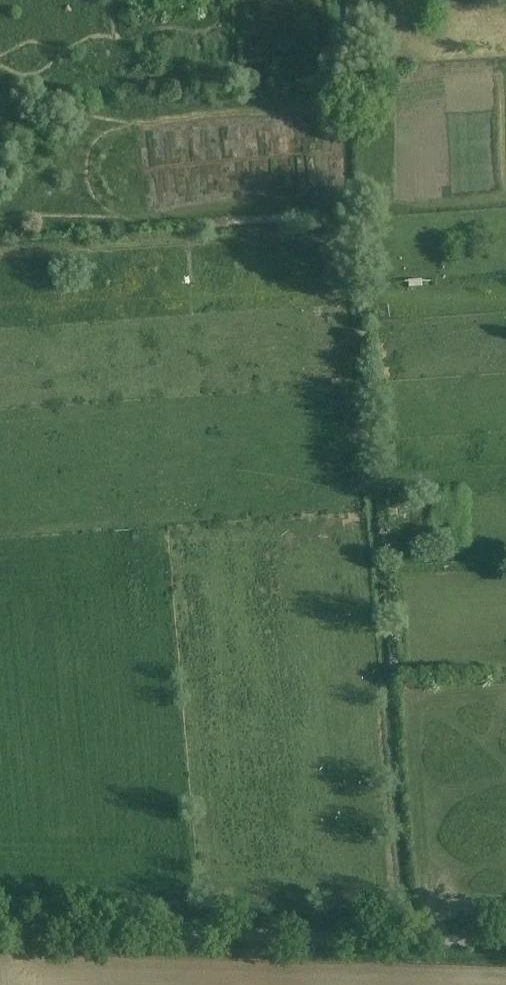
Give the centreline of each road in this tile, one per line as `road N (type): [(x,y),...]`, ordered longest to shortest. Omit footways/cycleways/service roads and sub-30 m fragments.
road 1 (unclassified): [(505,948),(0,928)]

